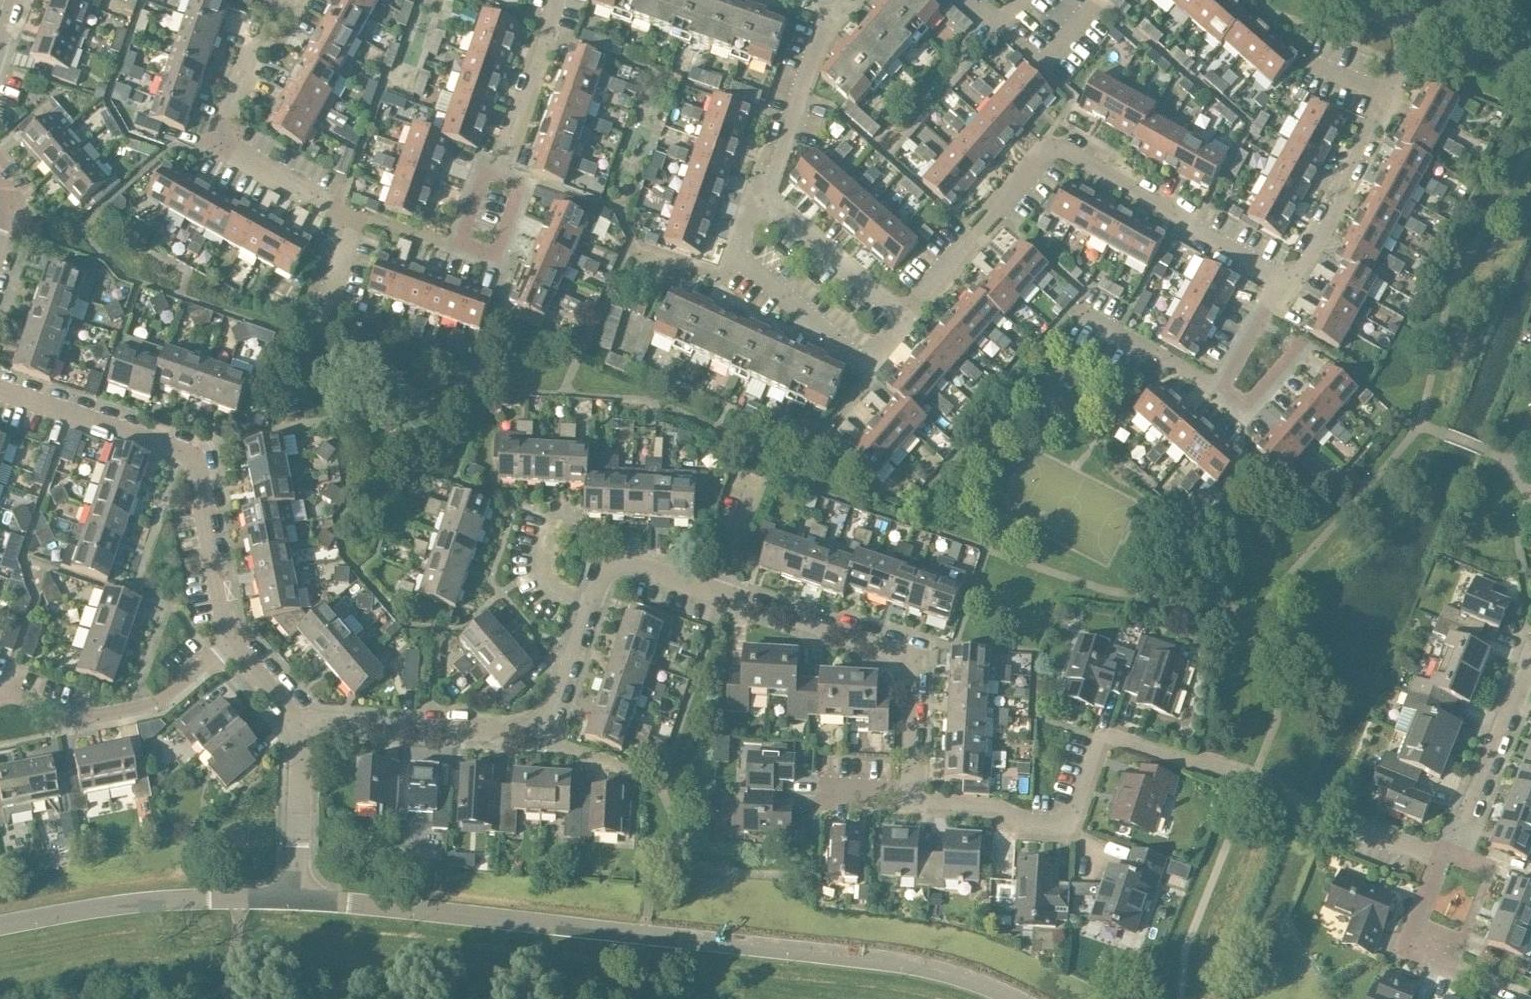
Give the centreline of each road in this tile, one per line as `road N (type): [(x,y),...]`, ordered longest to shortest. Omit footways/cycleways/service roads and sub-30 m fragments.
road 1 (unclassified): [(295,902),(841,954),(964,978),(1014,998)]
road 2 (residential): [(911,801),(1001,807),(1067,828),(1100,735),(1191,764),(1254,773),(1346,820)]
road 3 (residential): [(1291,287),(1054,142),(902,317)]
road 4 (residential): [(591,609),(603,574),(617,562),(640,565),(918,657),(911,757)]
road 5 (residential): [(230,643),(190,457),(0,389)]
road 6 (residential): [(302,723),(521,735),(543,728),(591,609)]
road 7 (residential): [(356,217),(220,146),(256,42),(294,0)]
road 8 (residential): [(902,317),(868,374),(732,257),(766,192)]
road 9 (unclassified): [(0,927),(114,906),(295,902)]
road 10 (residential): [(0,691),(82,719),(131,711),(157,703),(230,643)]
road 11 (residential): [(1291,287),(1387,95)]
road 12 (residential): [(1447,859),(1408,948),(1508,990)]
road 13 (residential): [(766,192),(825,0)]
road 14 (residential): [(902,317),(766,192)]
road 15 (residential): [(295,902),(302,723)]
road 16 (residential): [(1530,658),(1464,823)]
road 17 (residential): [(1215,387),(1244,412),(1302,349),(1259,321)]
road 18 (residential): [(502,159),(557,0)]
road 19 (residential): [(502,159),(508,180),(524,189),(499,262),(453,246)]
road 20 (residential): [(1071,306),(1215,387)]
road 21 (unclassified): [(1530,69),(1413,25)]
road 22 (residential): [(591,609),(545,585),(553,519)]

